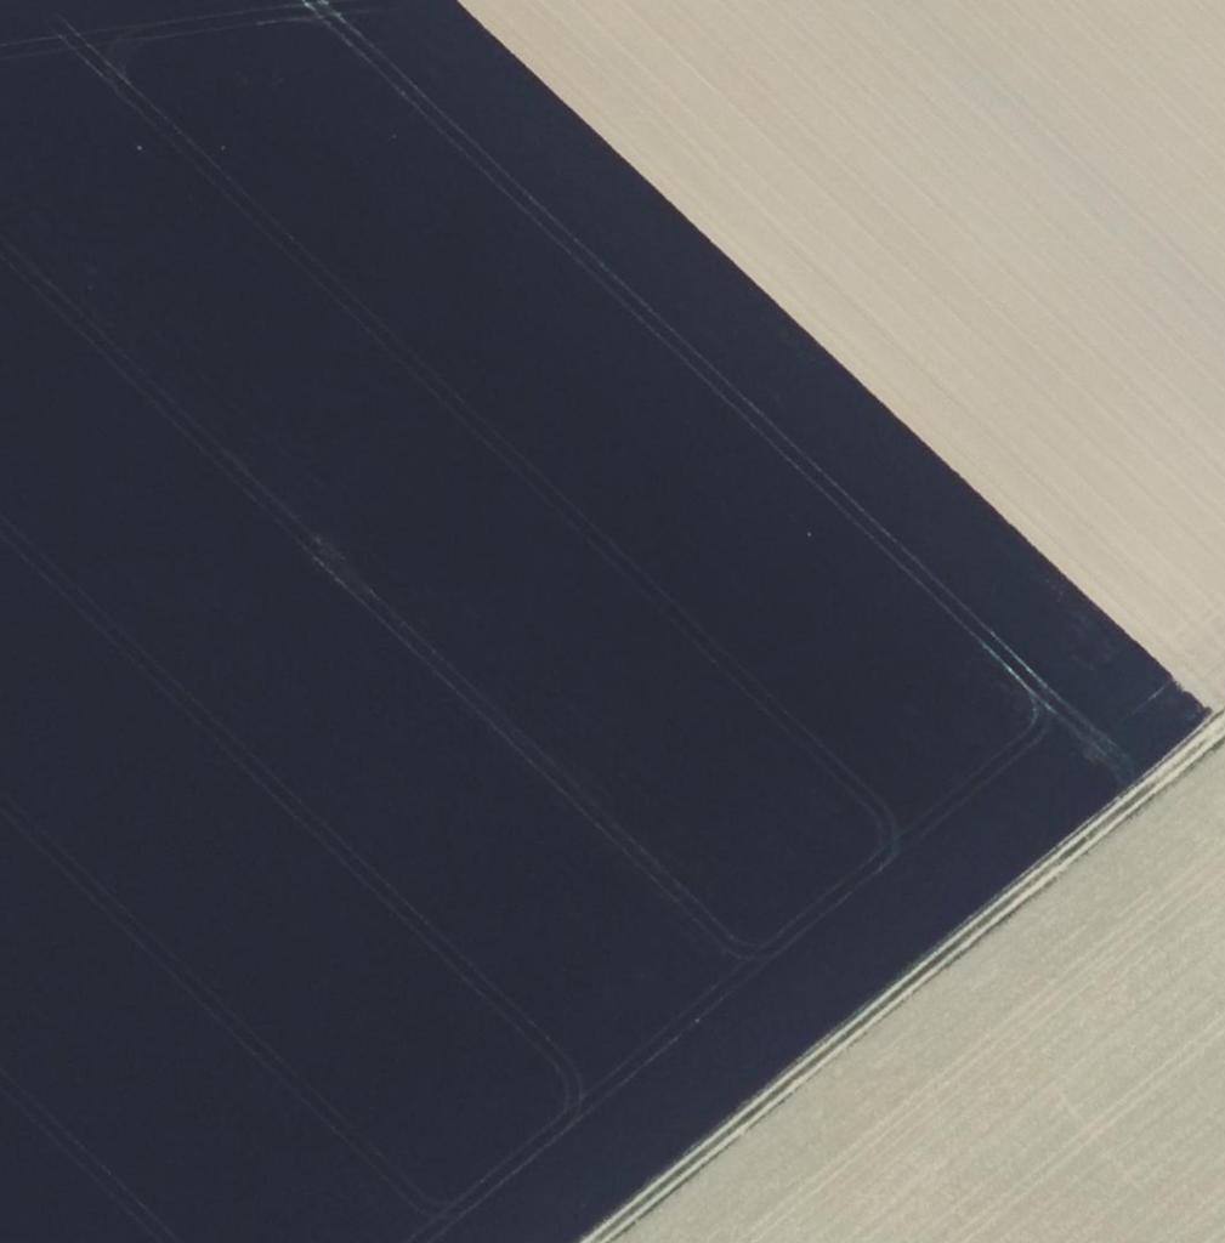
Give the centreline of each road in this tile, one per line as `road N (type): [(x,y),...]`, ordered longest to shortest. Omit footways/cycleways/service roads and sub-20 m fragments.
road 1 (track): [(601,1242),(1224,723)]

